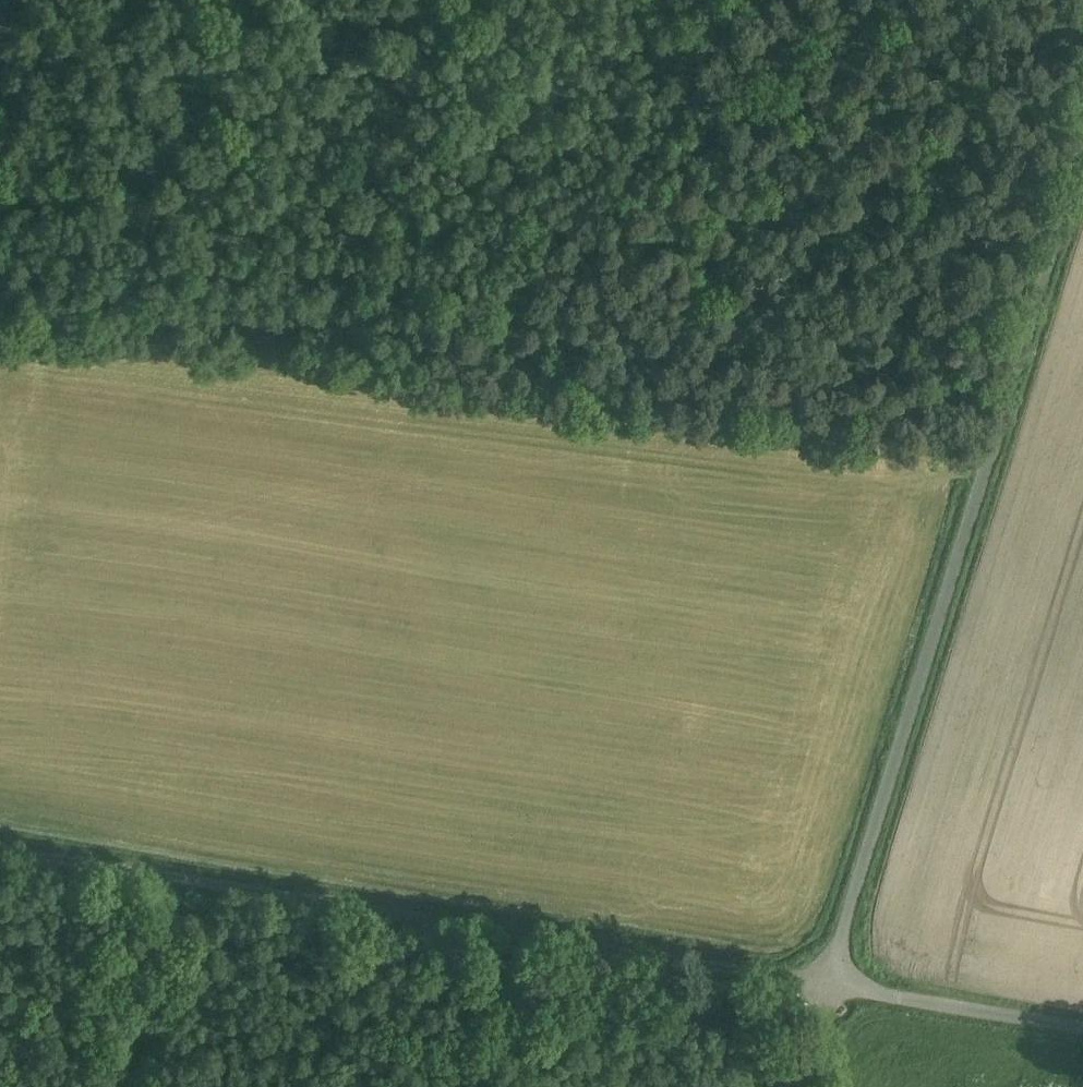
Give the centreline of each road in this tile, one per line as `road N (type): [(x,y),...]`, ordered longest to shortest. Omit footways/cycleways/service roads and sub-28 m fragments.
road 1 (unclassified): [(1082,1027),(825,984),(1082,157)]
road 2 (track): [(793,1086),(825,984),(0,848)]

